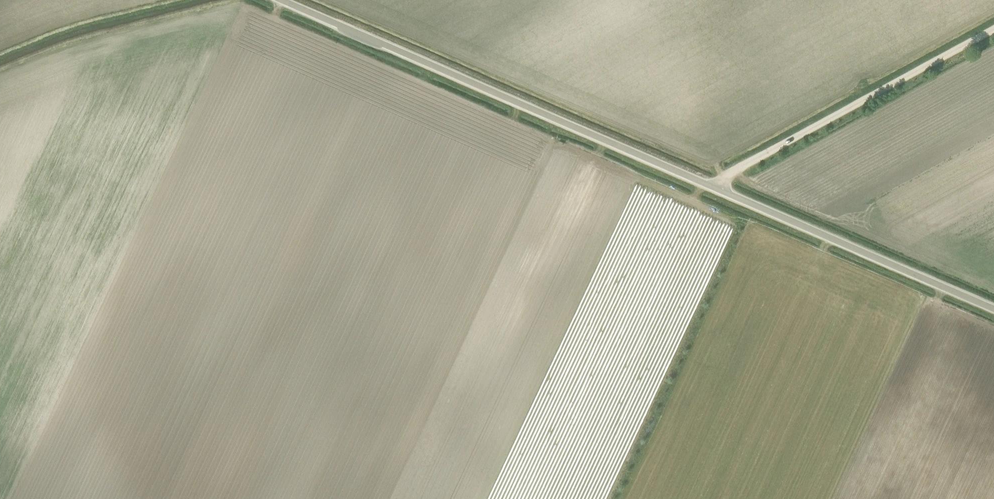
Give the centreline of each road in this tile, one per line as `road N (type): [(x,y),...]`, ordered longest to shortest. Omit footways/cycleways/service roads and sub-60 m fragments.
road 1 (unclassified): [(993,311),(281,0)]
road 2 (track): [(715,190),(993,33)]

